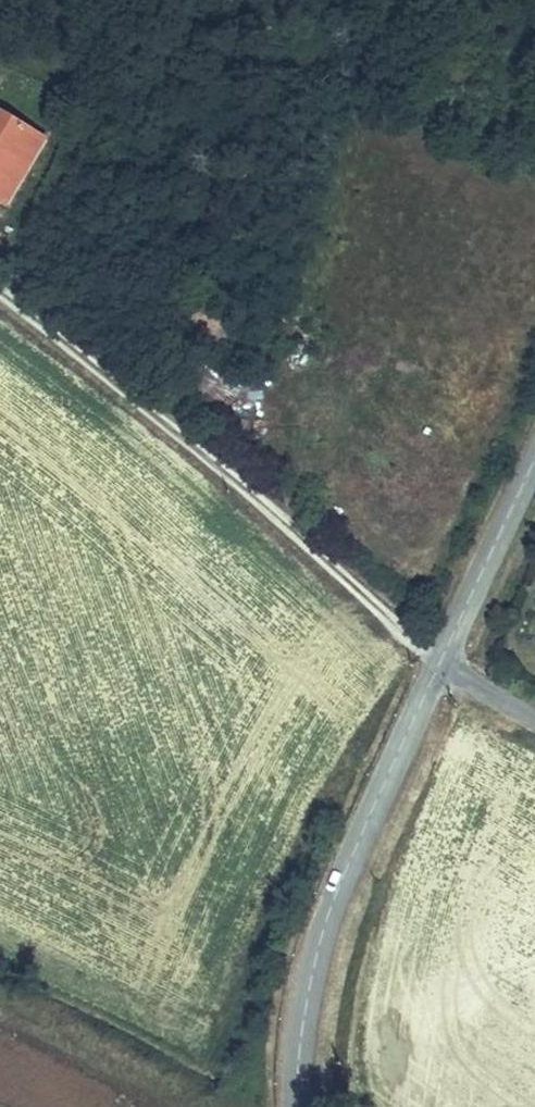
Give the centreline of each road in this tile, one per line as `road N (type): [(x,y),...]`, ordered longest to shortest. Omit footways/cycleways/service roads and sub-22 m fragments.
road 1 (track): [(0,277),(222,450),(440,660)]
road 2 (tertiary): [(440,660),(323,925),(298,1053),(296,1106)]
road 3 (tertiary): [(534,457),(440,660)]

